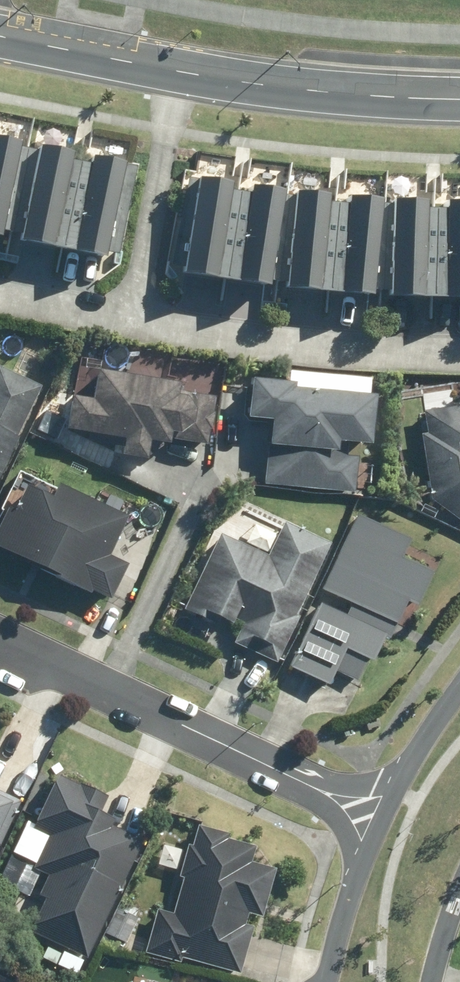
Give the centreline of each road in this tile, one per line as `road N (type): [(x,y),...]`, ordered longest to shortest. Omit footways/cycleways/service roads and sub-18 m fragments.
road 1 (residential): [(0,643),(375,819)]
road 2 (residential): [(129,317),(283,345),(459,351)]
road 3 (secondary): [(459,101),(254,86),(176,71)]
road 4 (residential): [(129,317),(176,71)]
road 5 (secondary): [(176,71),(0,37)]
road 6 (residential): [(327,981),(375,819)]
road 7 (residential): [(375,819),(459,682)]
road 8 (residential): [(0,293),(129,317)]

